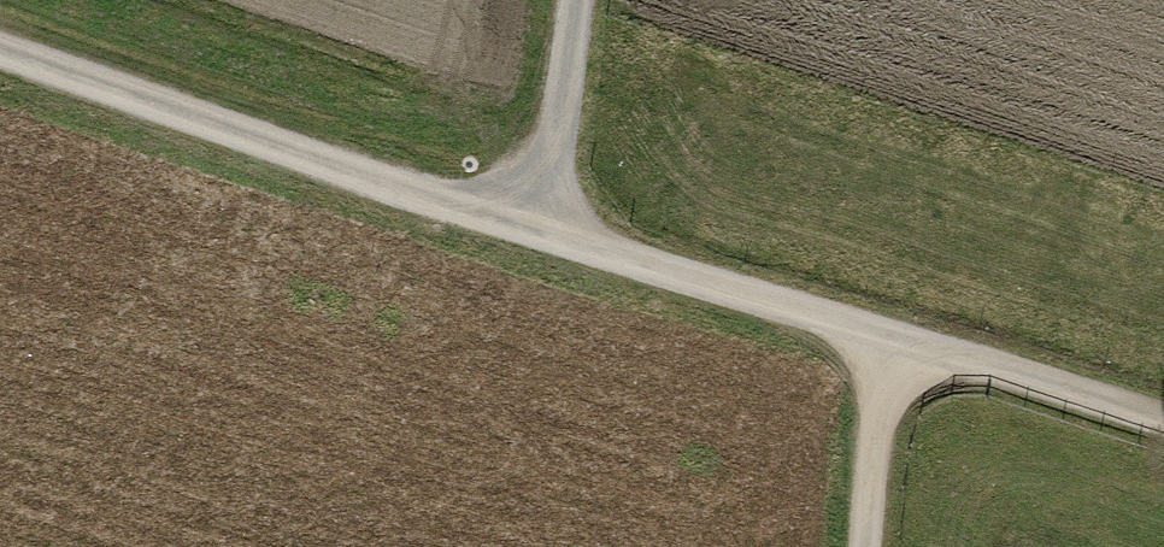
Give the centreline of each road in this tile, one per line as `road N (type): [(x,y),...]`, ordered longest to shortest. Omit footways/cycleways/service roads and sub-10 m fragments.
road 1 (track): [(0,44),(1163,424)]
road 2 (track): [(550,229),(579,0)]
road 3 (track): [(901,342),(879,400),(866,546)]

